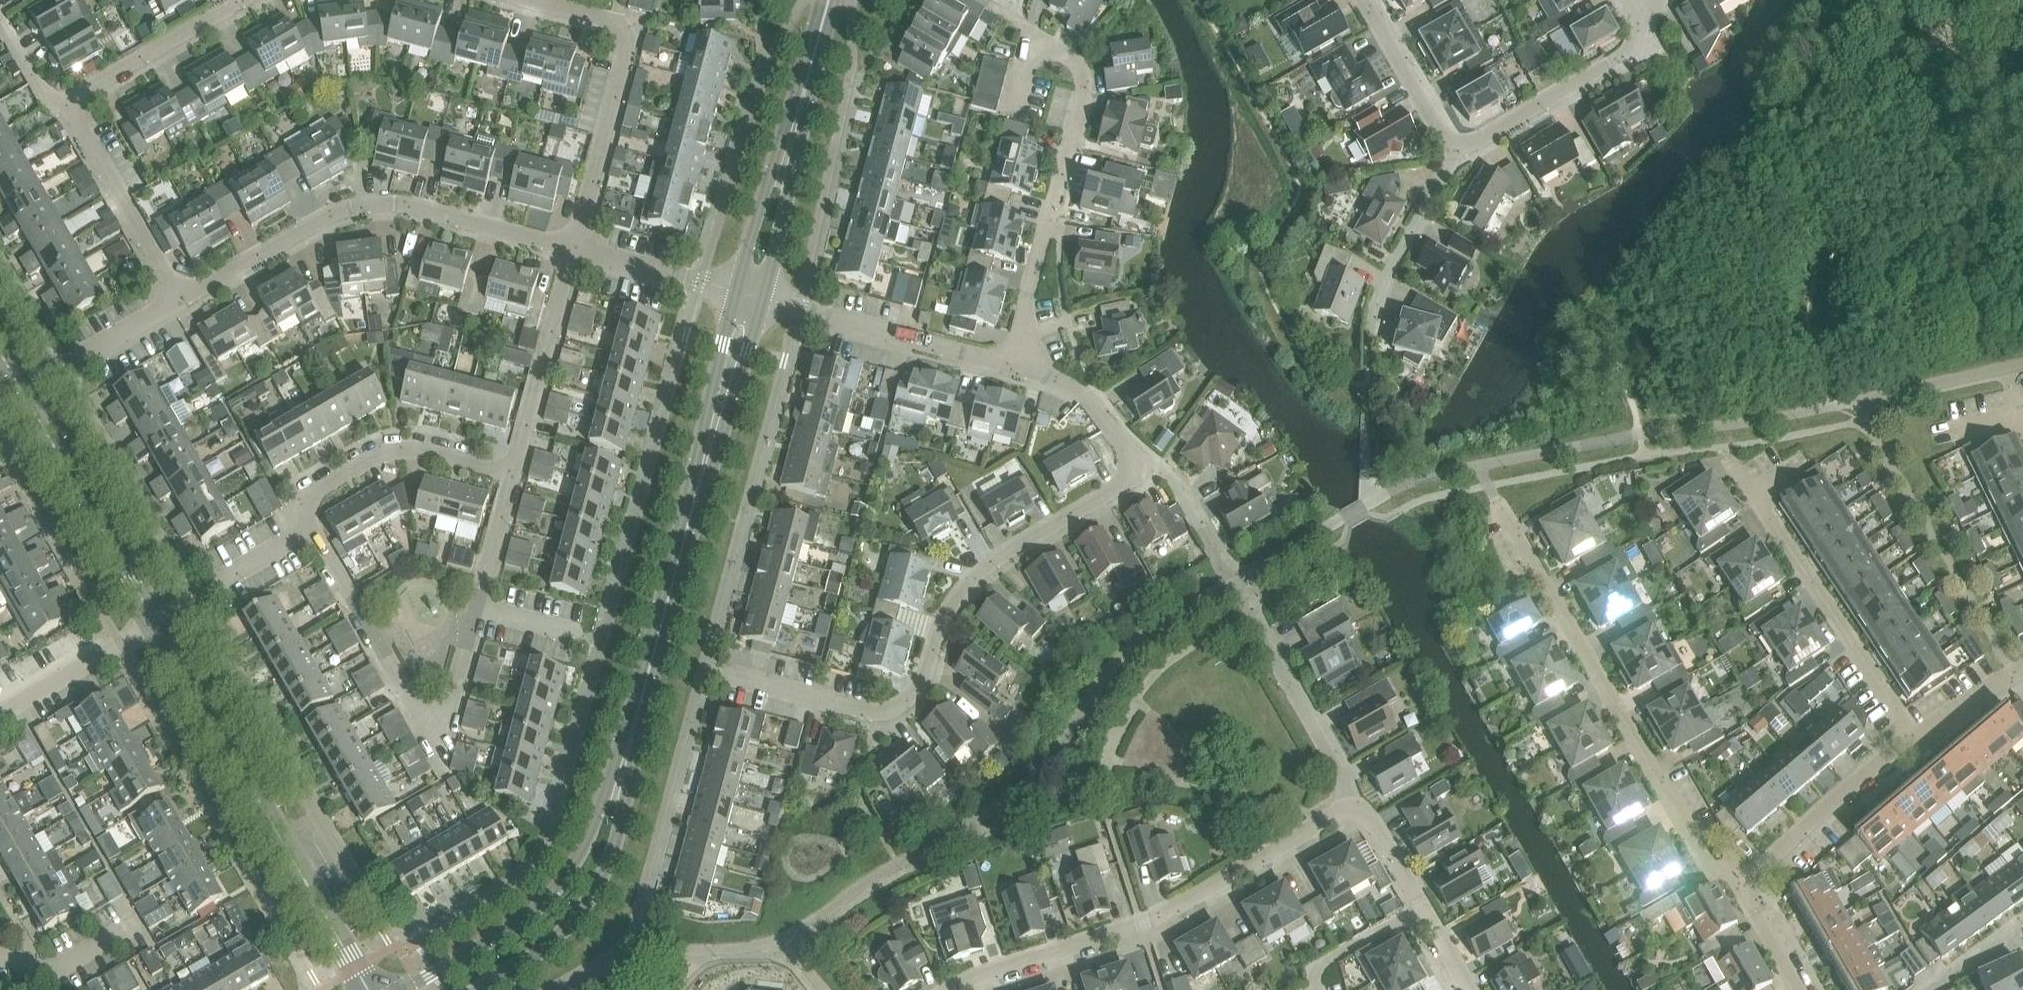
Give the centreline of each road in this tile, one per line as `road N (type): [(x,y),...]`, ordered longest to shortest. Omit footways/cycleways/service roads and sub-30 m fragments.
road 1 (residential): [(738,676),(859,709),(899,702),(917,688),(941,621),(977,572),(1106,495),(1129,475),(1130,452)]
road 2 (tertiary): [(623,768),(750,293)]
road 3 (residential): [(1749,881),(1710,862),(1503,510)]
road 4 (residential): [(946,989),(1143,921),(1330,813),(1352,809)]
road 5 (tertiary): [(369,989),(156,616)]
road 6 (residential): [(573,247),(402,201),(366,203),(329,213),(179,297)]
road 7 (residential): [(1009,363),(1083,91),(1077,59),(1062,49),(1033,55),(1011,110)]
road 8 (residential): [(476,607),(451,699),(438,711),(423,709),(312,527)]
road 9 (tertiary): [(623,768),(584,846),(535,909),(402,989)]
road 10 (residential): [(1912,736),(1737,469)]
road 11 (residential): [(541,0),(609,19),(625,34),(573,247)]
road 12 (tertiary): [(750,293),(829,0)]
road 13 (tertiary): [(479,989),(541,952),(575,917),(613,859),(624,813),(623,768)]
road 14 (residential): [(1009,363),(750,293)]
road 15 (tertiary): [(156,616),(24,390)]
road 16 (residential): [(312,527),(310,495),(378,455),(424,449),(513,471)]
road 17 (residential): [(513,471),(573,247)]
road 18 (residential): [(1458,144),(1630,50),(1640,26)]
road 19 (residential): [(179,297),(75,102)]
road 20 (residential): [(1472,989),(1371,816),(1352,809)]
road 21 (residential): [(1749,881),(1822,807),(1912,736)]
road 22 (residential): [(1373,331),(1380,294),(1458,144)]
road 23 (residential): [(75,102),(237,0)]
road 24 (residential): [(1352,809),(1343,770),(1263,642)]
road 25 (residential): [(573,247),(750,293)]
road 26 (residential): [(24,390),(179,297)]
road 27 (residential): [(1458,144),(1440,131),(1364,0)]
road 28 (residential): [(1130,452),(1070,385),(1009,363)]
road 29 (residential): [(0,956),(52,969),(135,924)]
road 30 (residential): [(476,607),(513,471)]
road 31 (residential): [(0,713),(121,644)]
road 32 (residential): [(1912,736),(2022,667)]
road 33 (residential): [(1800,989),(1747,894),(1749,881)]

